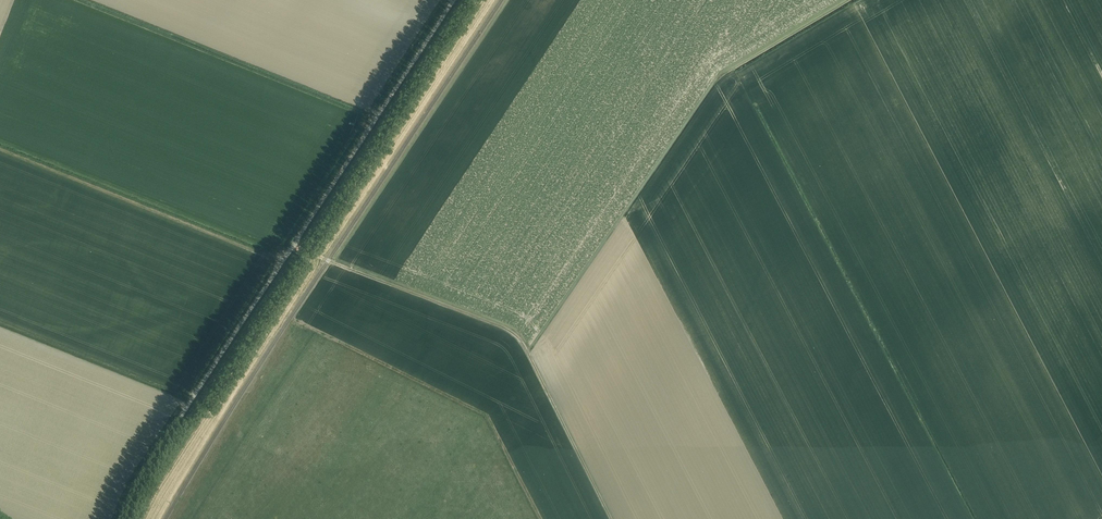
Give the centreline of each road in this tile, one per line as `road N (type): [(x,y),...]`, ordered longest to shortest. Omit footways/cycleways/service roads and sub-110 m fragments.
road 1 (unclassified): [(116,518),(142,462),(455,0)]
road 2 (track): [(293,245),(518,338),(613,518)]

